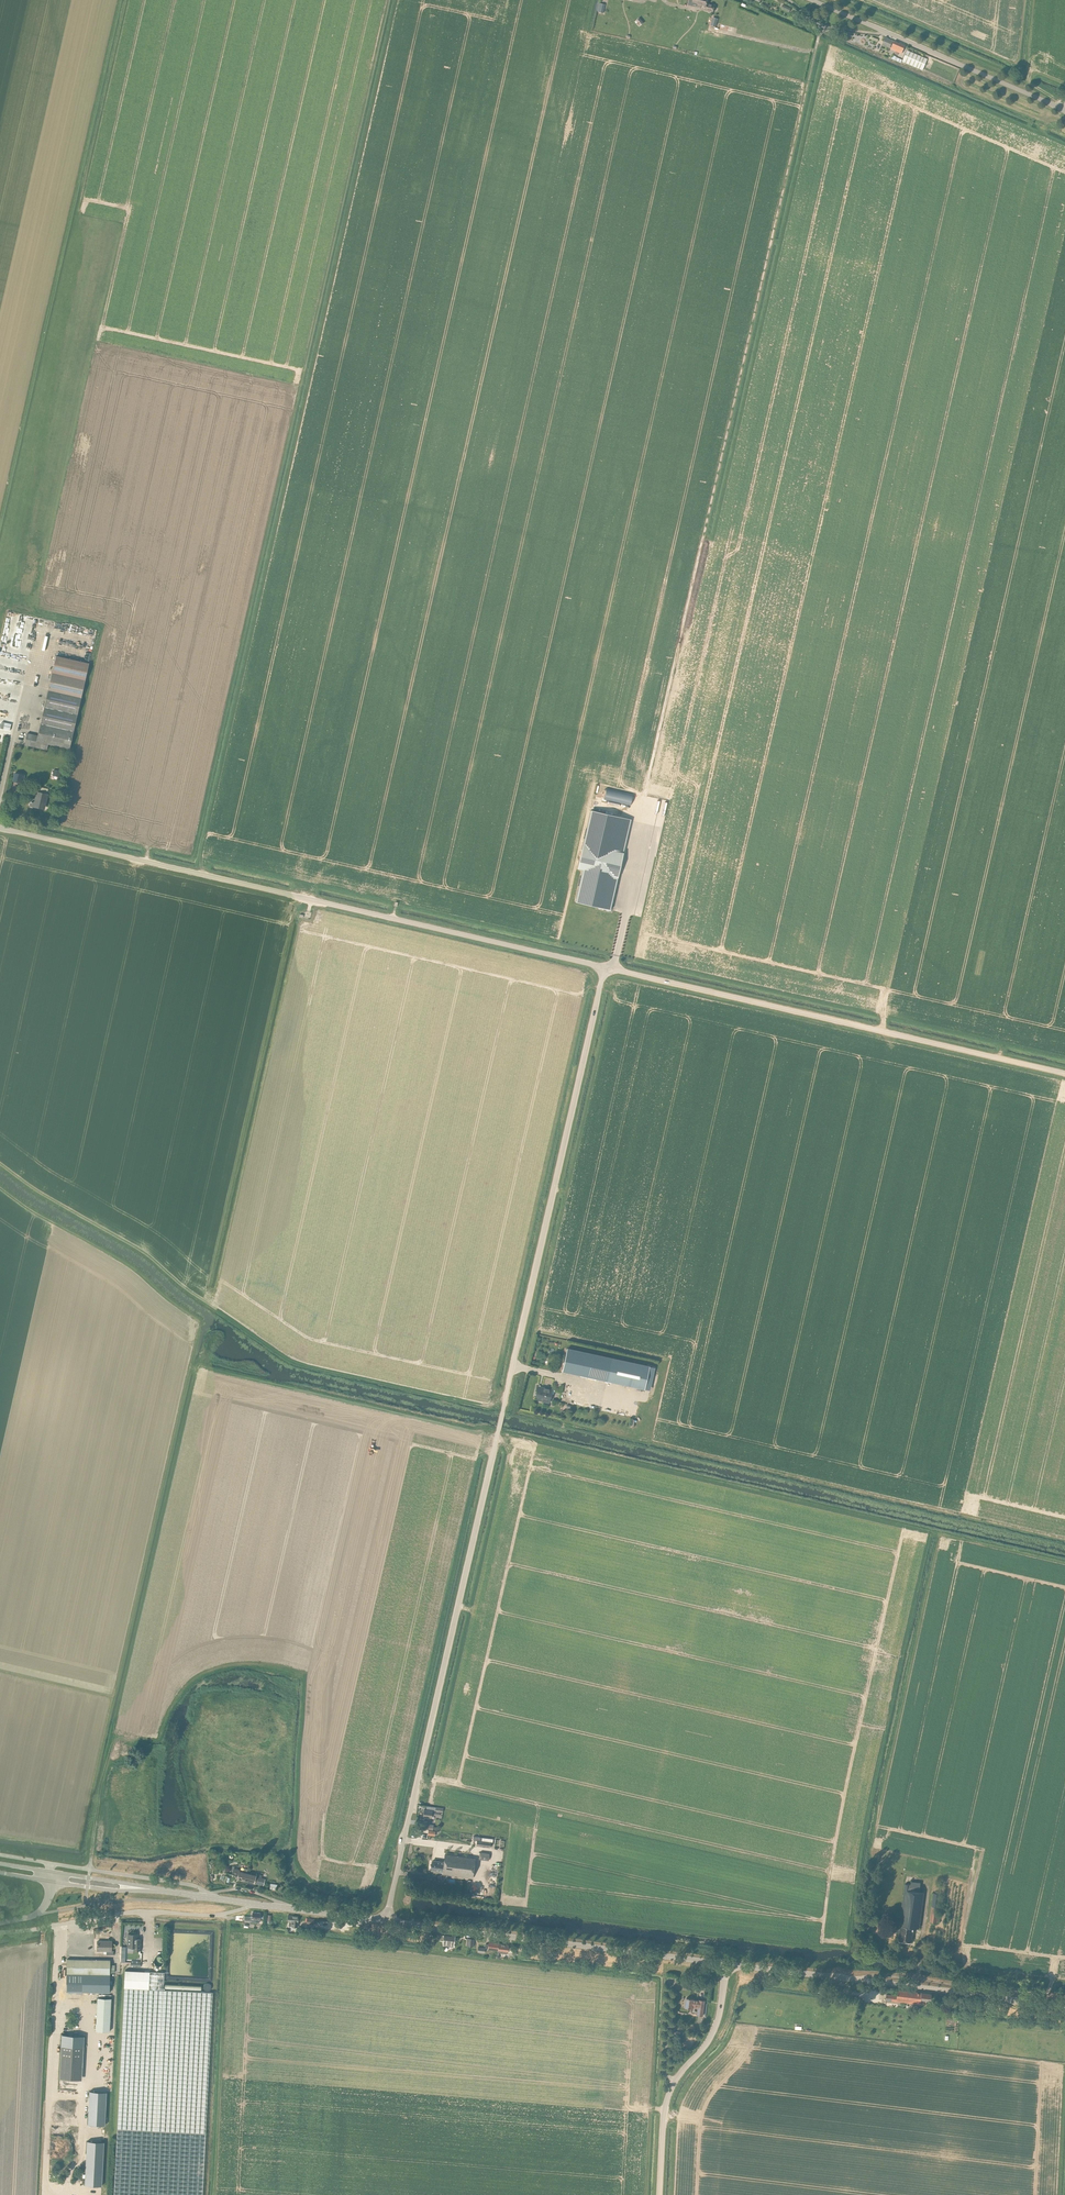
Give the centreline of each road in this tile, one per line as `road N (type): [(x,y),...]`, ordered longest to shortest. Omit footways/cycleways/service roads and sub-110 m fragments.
road 1 (track): [(1064,1564),(191,1365),(200,1322),(126,1263),(0,1188)]
road 2 (unclassified): [(386,1921),(604,967)]
road 3 (track): [(644,796),(815,50)]
road 4 (unclassified): [(604,967),(0,828)]
road 5 (track): [(0,1164),(143,1252),(291,1360),(484,1405),(506,1397)]
road 6 (track): [(90,1870),(115,1723),(196,1370),(205,1359)]
road 7 (unclassified): [(1064,1073),(604,967)]
road 8 (track): [(316,901),(312,922),(300,919),(211,1306)]
road 9 (track): [(298,897),(204,1301)]
road 10 (track): [(387,0),(298,387)]
road 11 (track): [(113,1730),(157,1739),(184,1689),(225,1667),(305,1675),(297,1815)]
road 12 (secondary): [(726,1964),(386,1921)]
road 13 (secondary): [(1064,2006),(726,1964)]
road 14 (track): [(227,1917),(214,2194)]
road 15 (unclassified): [(1064,110),(812,0)]
road 16 (unclassified): [(0,1933),(127,1913),(213,1915),(259,1904)]
road 17 (track): [(837,0),(1064,99)]
road 18 (unclassified): [(659,2194),(666,2101),(714,2031),(726,1964)]
road 19 (track): [(99,1798),(116,1801),(150,1842),(245,1834)]
road 20 (secondary): [(386,1921),(259,1904)]
road 21 (track): [(1034,0),(1029,81),(1063,109)]

